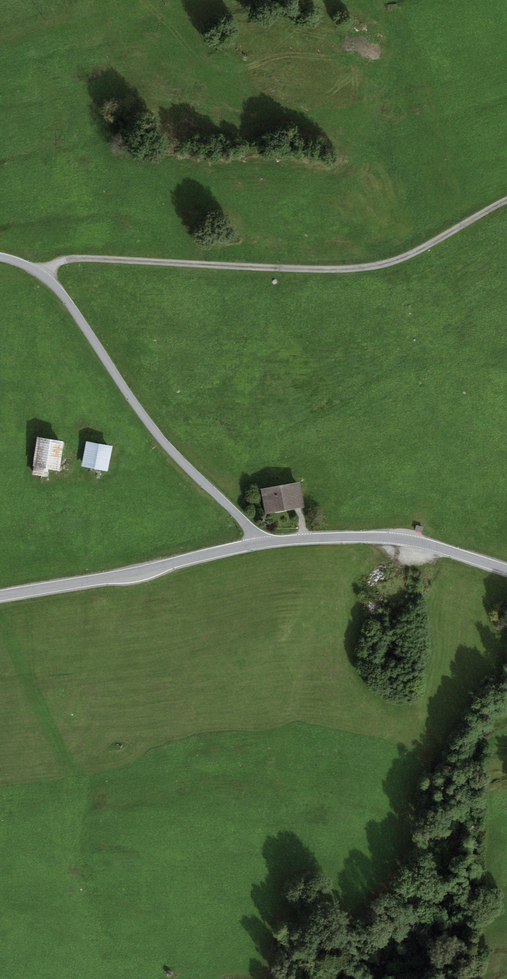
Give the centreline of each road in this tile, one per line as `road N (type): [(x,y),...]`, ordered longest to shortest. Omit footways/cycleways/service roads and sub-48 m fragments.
road 1 (track): [(506,204),(380,268),(83,259),(39,273)]
road 2 (unclassified): [(263,542),(160,438),(62,294),(39,273),(0,258)]
road 3 (tertiary): [(0,596),(263,542)]
road 4 (tertiary): [(263,542),(406,540),(506,570)]

